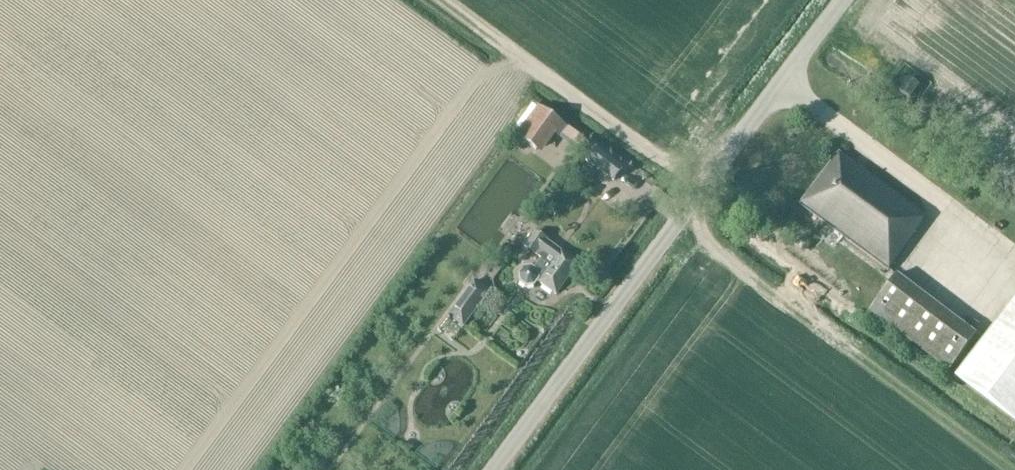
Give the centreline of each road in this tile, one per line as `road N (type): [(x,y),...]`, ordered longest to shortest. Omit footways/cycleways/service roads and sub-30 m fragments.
road 1 (unclassified): [(495,469),(844,0)]

